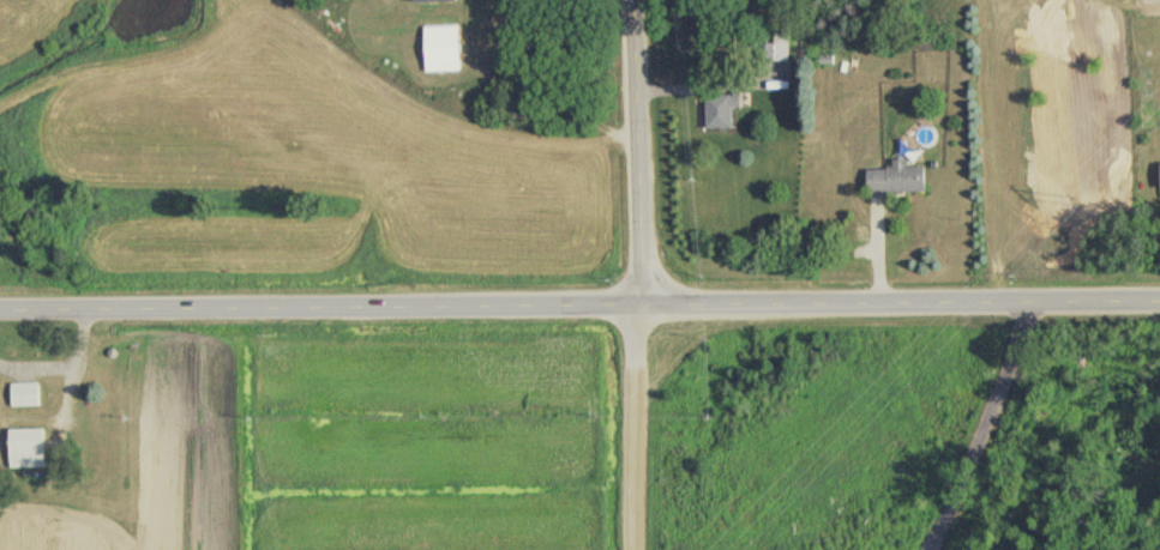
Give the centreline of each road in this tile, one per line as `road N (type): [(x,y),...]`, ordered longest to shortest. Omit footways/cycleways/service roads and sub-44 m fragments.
road 1 (tertiary): [(1159,302),(0,311)]
road 2 (residential): [(636,0),(643,274),(636,306),(637,549)]

